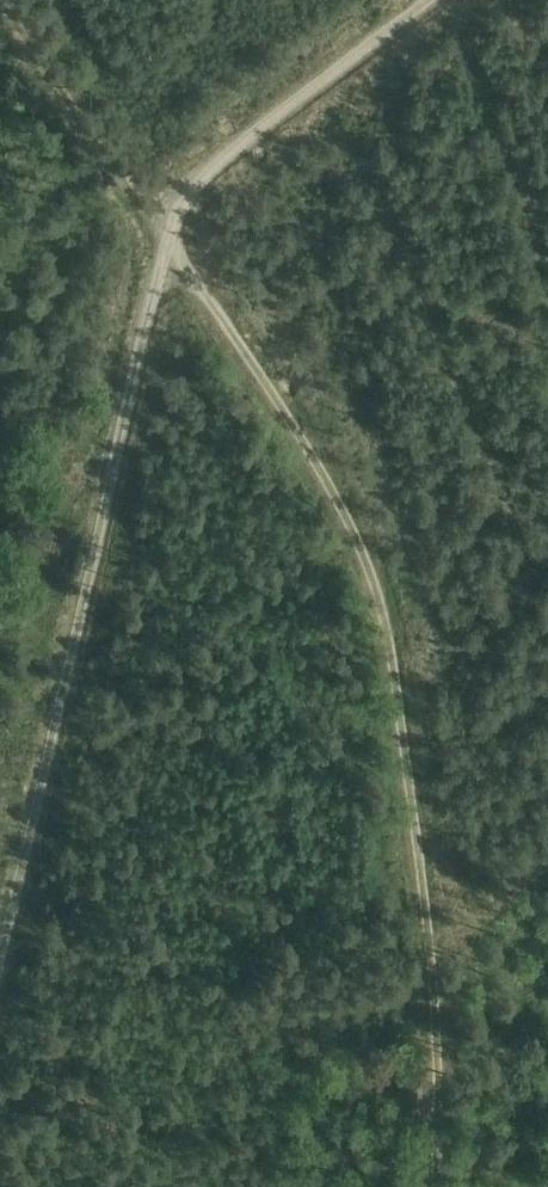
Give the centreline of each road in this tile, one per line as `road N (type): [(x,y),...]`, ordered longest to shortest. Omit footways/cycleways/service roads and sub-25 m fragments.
road 1 (track): [(429,1186),(425,937),(374,587),(319,468),(168,240)]
road 2 (track): [(0,945),(168,240)]
road 3 (track): [(168,240),(174,213),(201,175),(426,0)]
road 4 (track): [(168,240),(0,4)]

